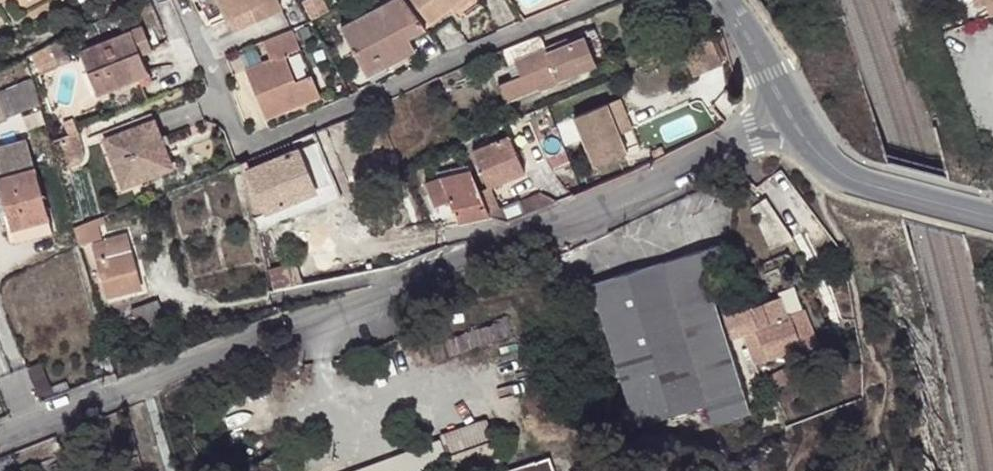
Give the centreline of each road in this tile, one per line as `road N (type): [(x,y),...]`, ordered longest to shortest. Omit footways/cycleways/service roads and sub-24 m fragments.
road 1 (residential): [(0,439),(430,276),(792,123)]
road 2 (residential): [(606,0),(257,144),(239,141),(205,54)]
road 3 (residential): [(792,123),(845,176),(992,216)]
road 4 (residential): [(715,0),(792,123)]

